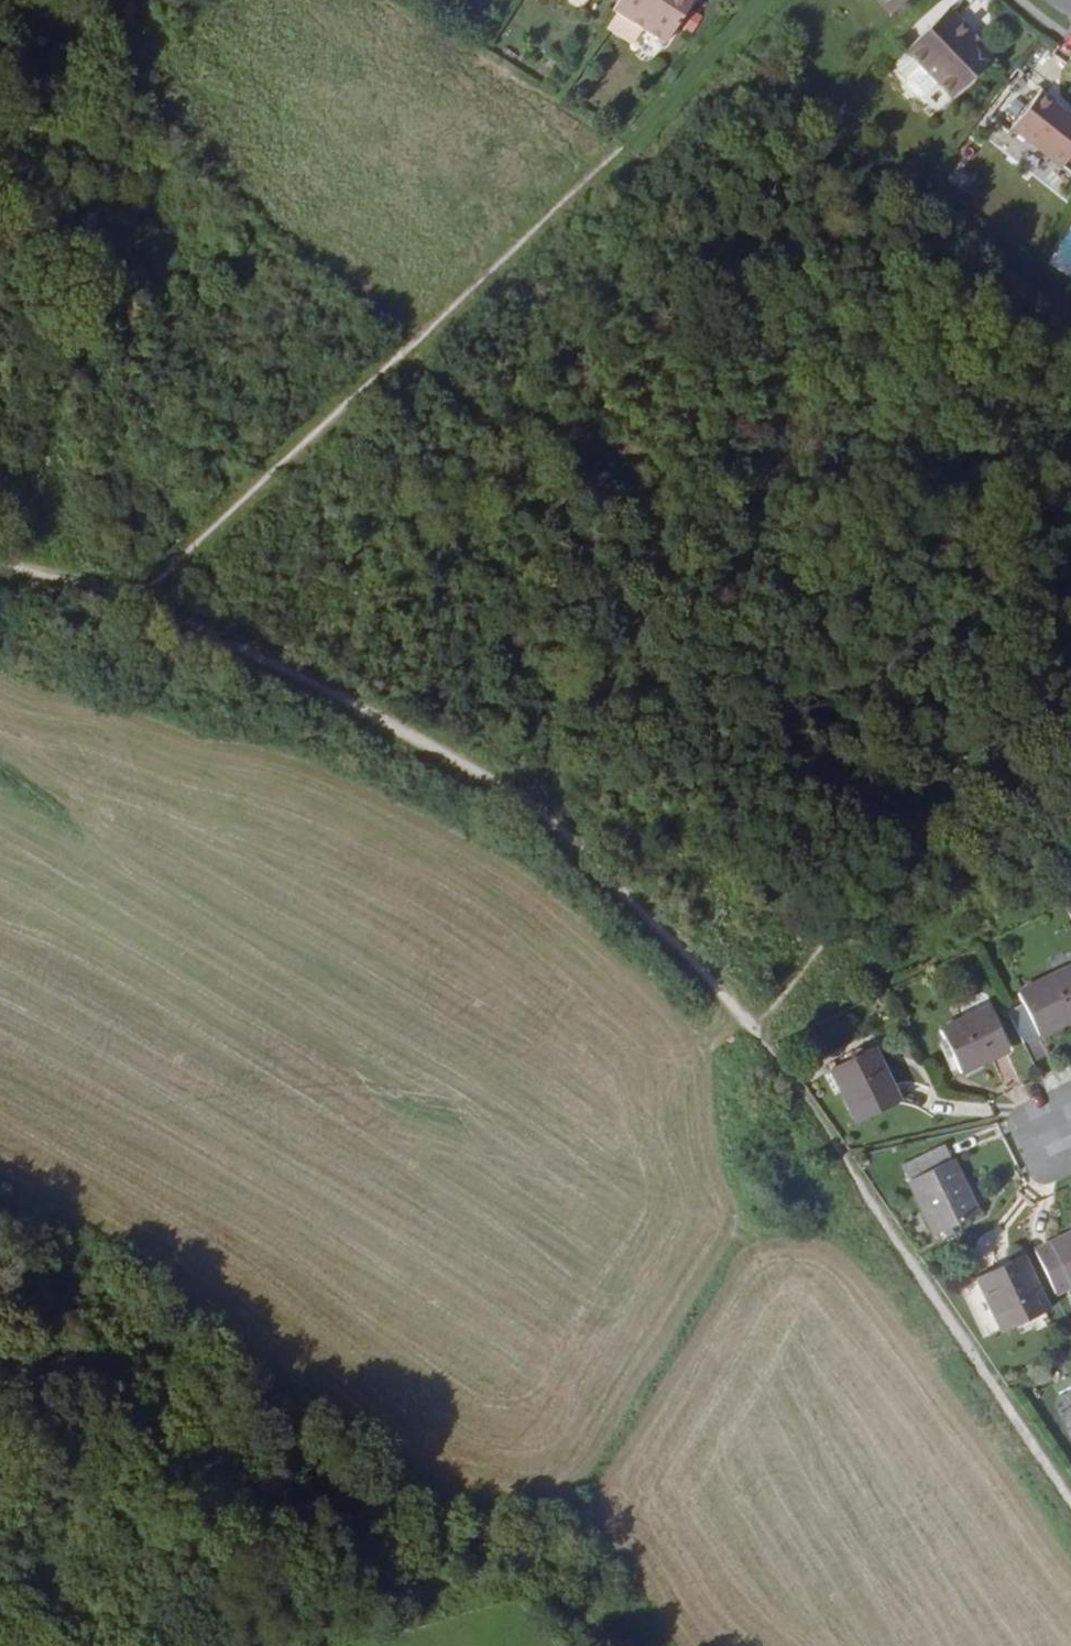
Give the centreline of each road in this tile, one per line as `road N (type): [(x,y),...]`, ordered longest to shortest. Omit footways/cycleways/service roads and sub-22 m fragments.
road 1 (track): [(1070,1504),(776,1059),(568,825),(426,734),(143,600),(0,565)]
road 2 (track): [(634,130),(143,600)]

